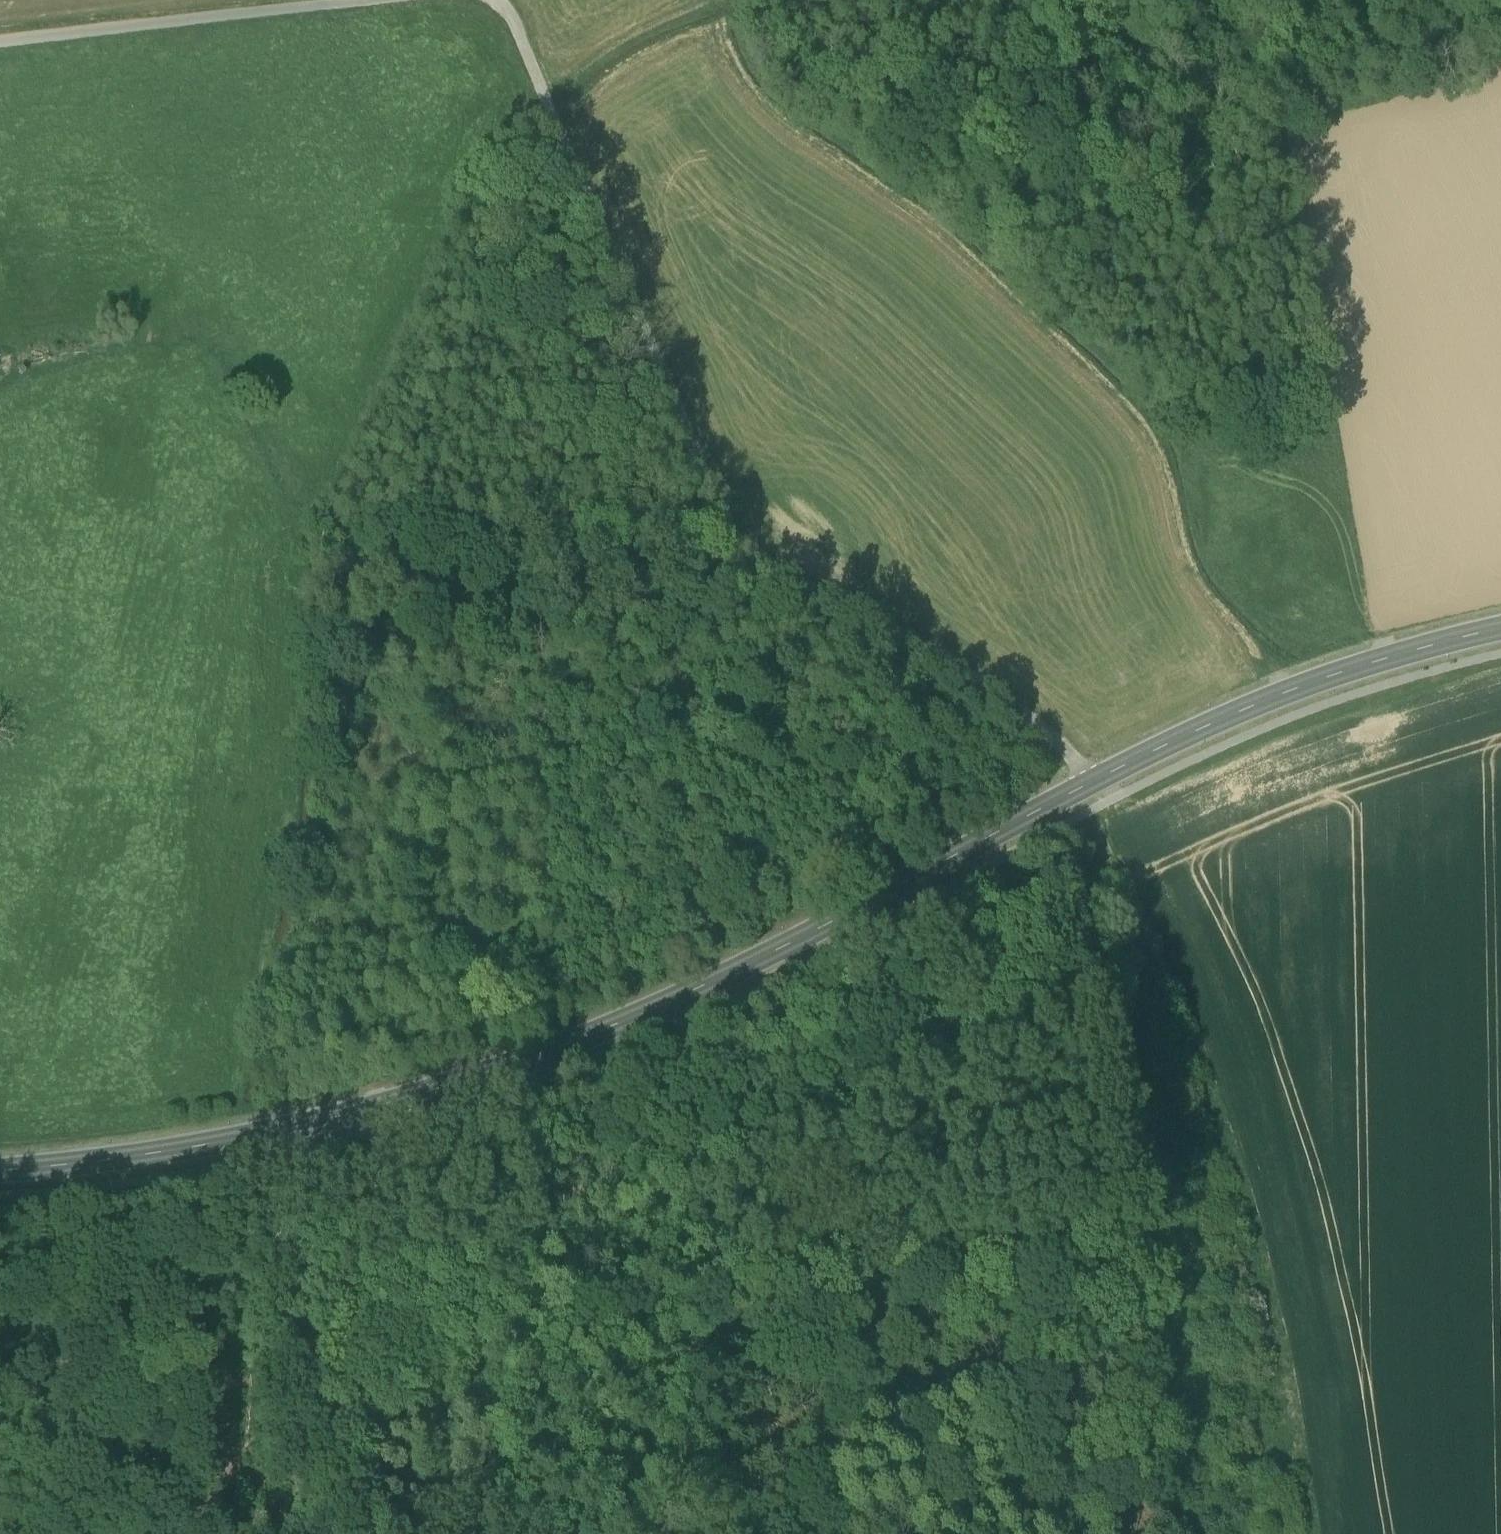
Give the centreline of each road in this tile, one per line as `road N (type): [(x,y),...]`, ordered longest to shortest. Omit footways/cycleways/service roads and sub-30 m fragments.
road 1 (tertiary): [(0,1171),(98,1164),(430,1094),(689,994),(1092,782)]
road 2 (unclassified): [(1092,782),(1004,696),(734,542),(502,0)]
road 3 (tertiary): [(1092,782),(1292,691),(1500,631)]
road 4 (unclassified): [(370,0),(0,43)]

